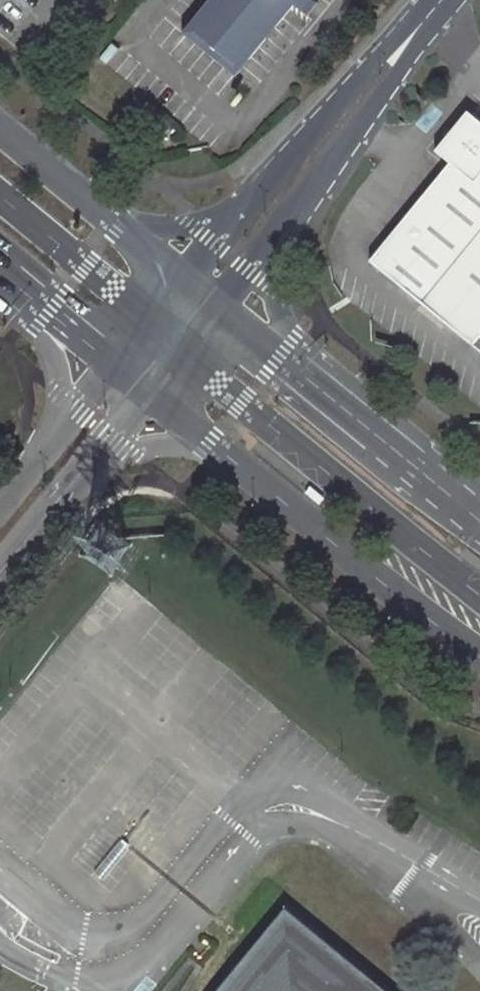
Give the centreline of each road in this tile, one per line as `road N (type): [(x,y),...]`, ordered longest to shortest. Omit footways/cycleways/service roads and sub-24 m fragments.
road 1 (primary): [(217,443),(479,653)]
road 2 (primary): [(444,492),(201,293)]
road 3 (unclassified): [(444,492),(437,451),(283,319),(268,260)]
road 4 (unclassified): [(268,260),(415,52),(425,21)]
road 5 (unclassified): [(425,21),(396,38),(246,210)]
road 6 (residential): [(8,274),(6,308),(54,362),(61,432)]
road 7 (primary): [(8,274),(134,376)]
road 8 (primary): [(113,221),(0,128)]
road 9 (residential): [(0,571),(92,460)]
road 10 (unclassified): [(246,210),(175,227),(113,221)]
road 11 (residential): [(92,460),(150,444),(217,443)]

